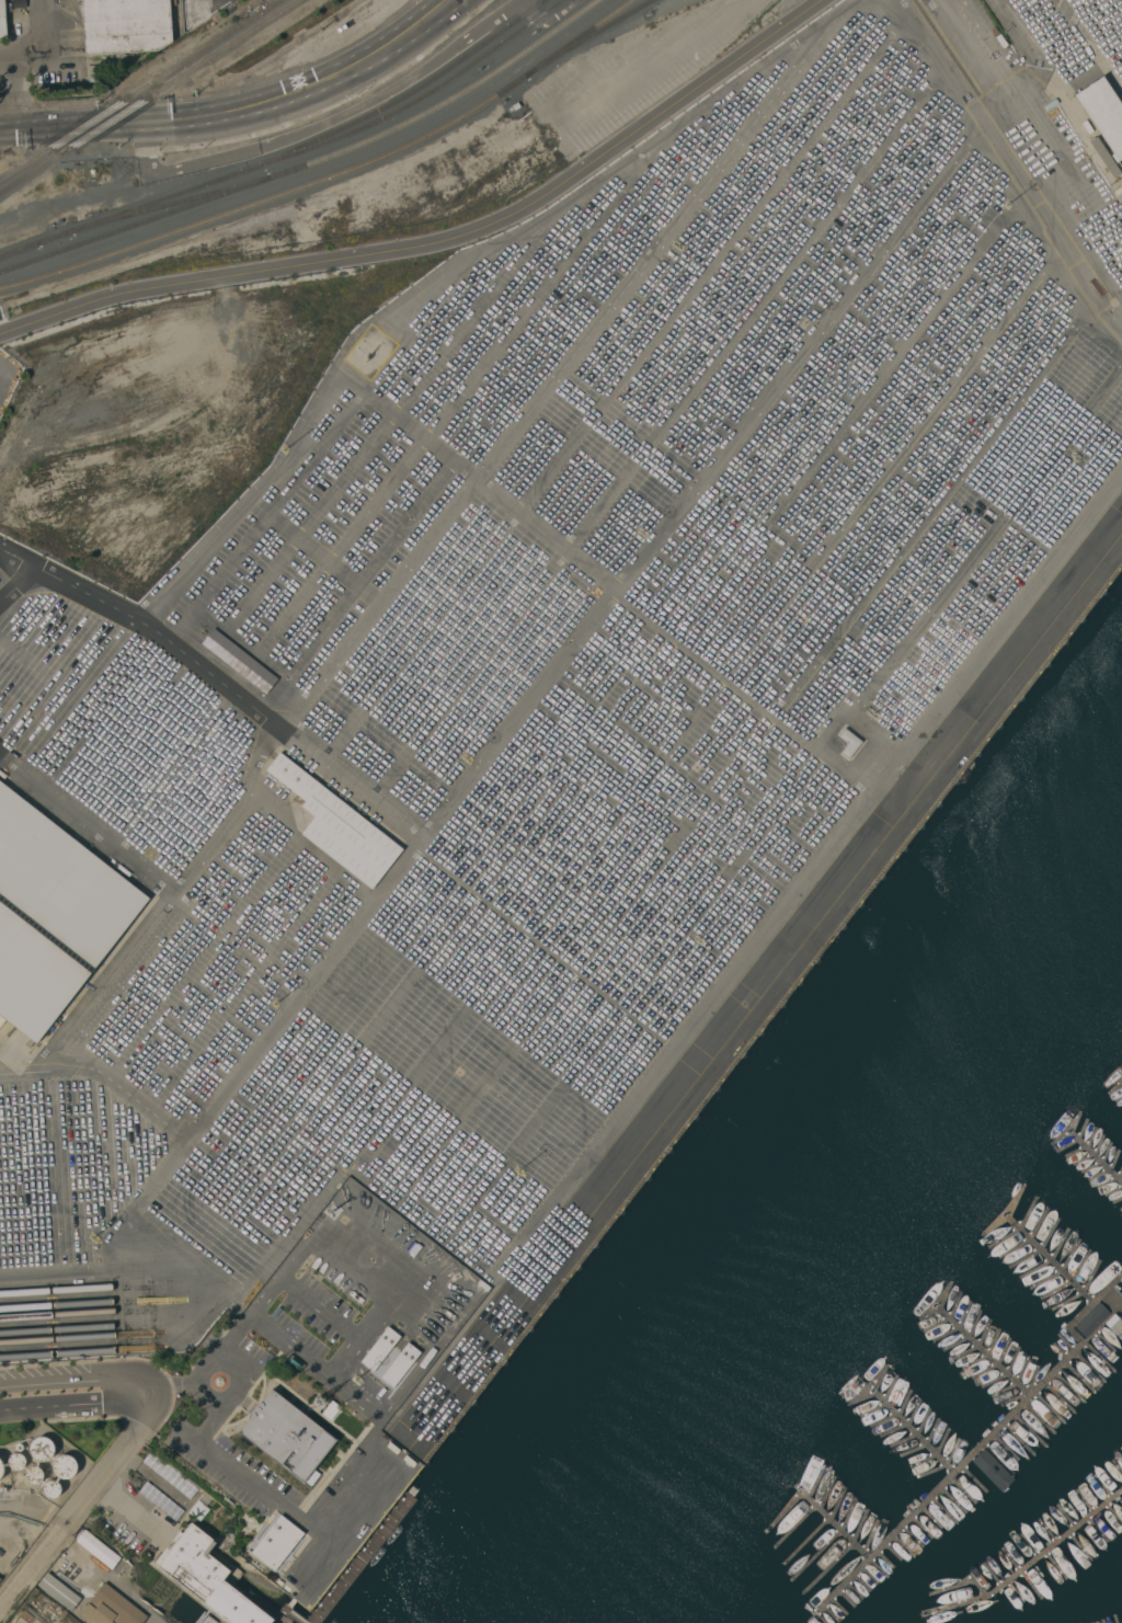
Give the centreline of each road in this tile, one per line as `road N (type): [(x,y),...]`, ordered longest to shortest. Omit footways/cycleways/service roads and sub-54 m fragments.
road 1 (residential): [(0,1603),(145,1418),(140,1388),(121,1386)]
road 2 (primary): [(450,0),(337,75),(203,118)]
road 3 (primary): [(0,132),(203,118)]
road 4 (residential): [(0,1396),(121,1386)]

